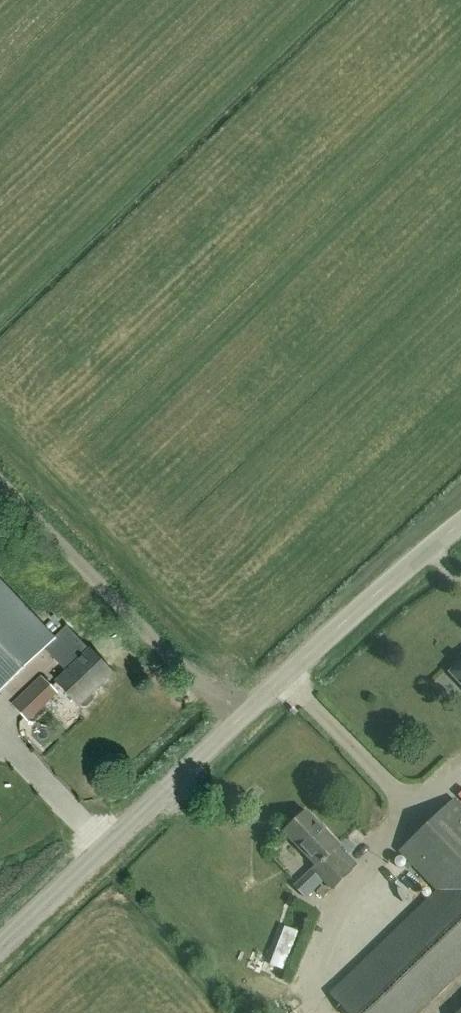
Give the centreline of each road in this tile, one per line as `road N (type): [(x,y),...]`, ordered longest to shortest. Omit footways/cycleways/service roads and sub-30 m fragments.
road 1 (tertiary): [(0,944),(460,522)]

